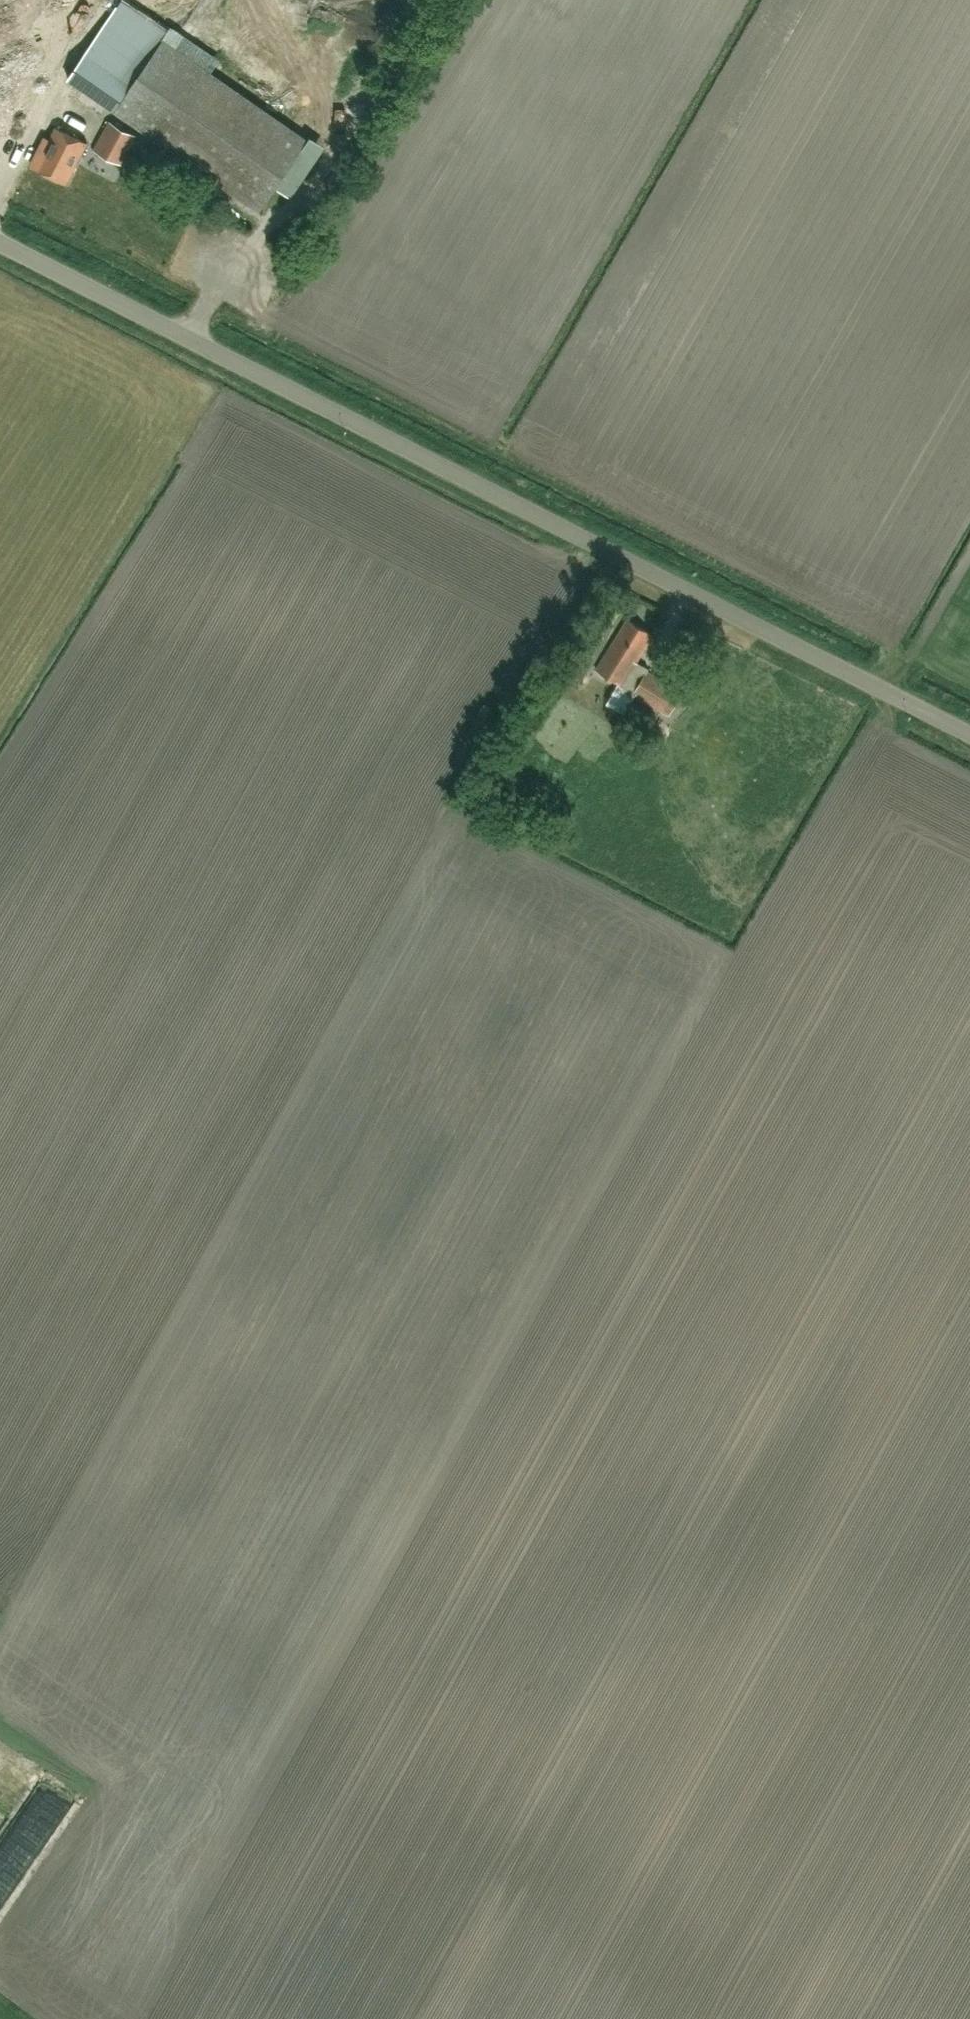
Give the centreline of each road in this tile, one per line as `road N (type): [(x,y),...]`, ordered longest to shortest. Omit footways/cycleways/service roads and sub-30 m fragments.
road 1 (unclassified): [(969,715),(0,230)]

